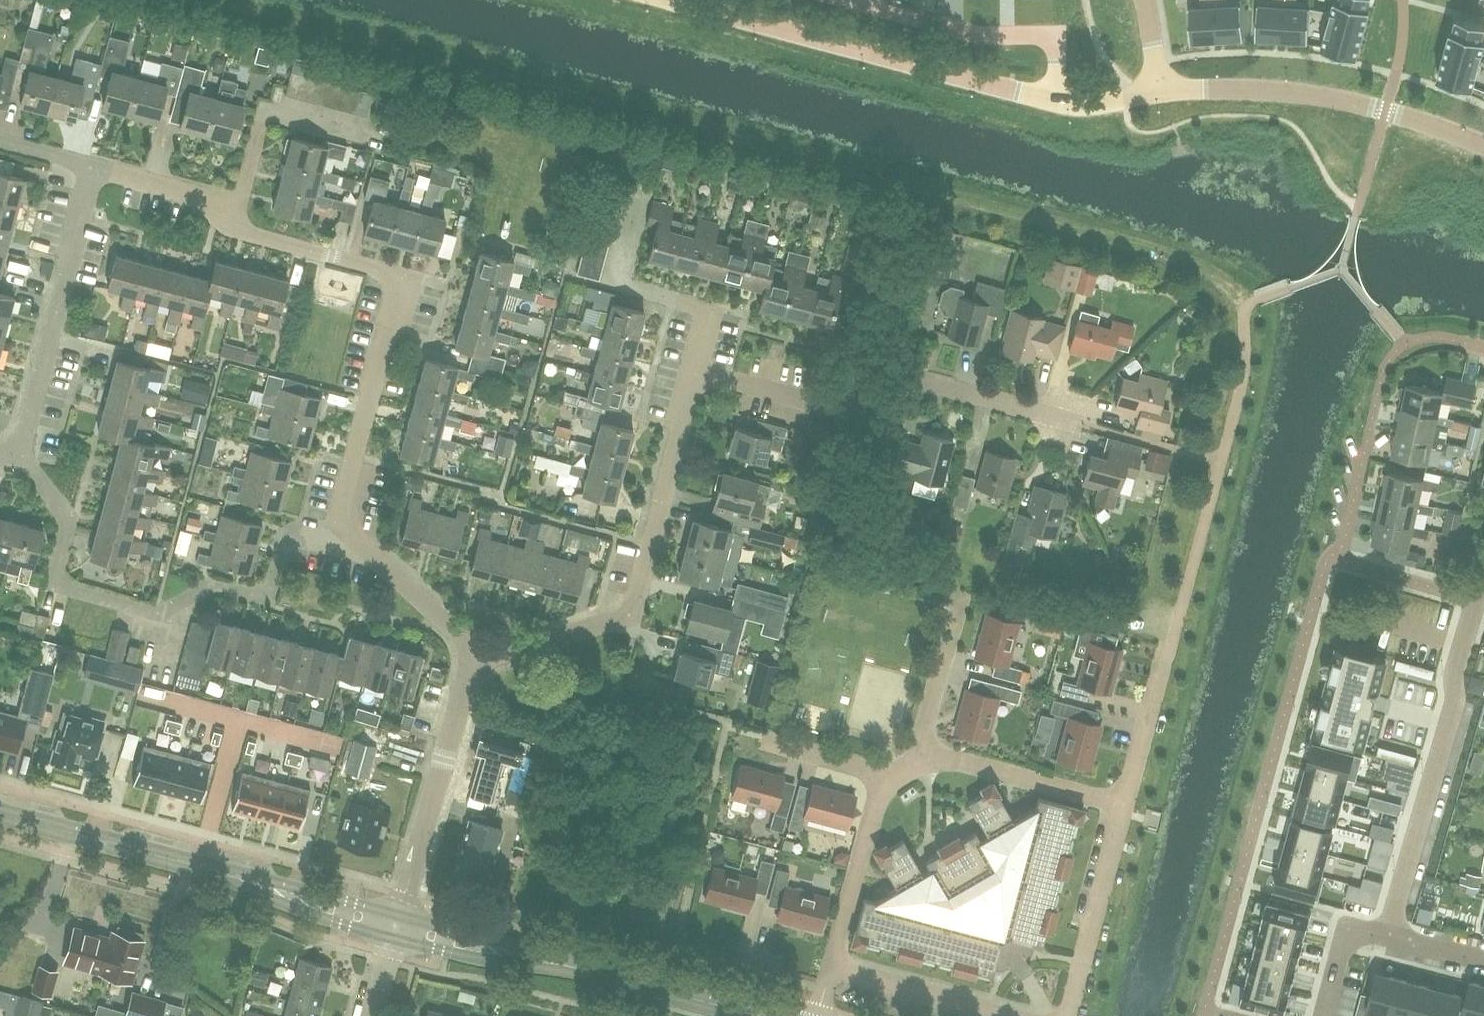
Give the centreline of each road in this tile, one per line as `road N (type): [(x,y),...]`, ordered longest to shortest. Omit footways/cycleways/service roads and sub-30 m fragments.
road 1 (residential): [(1152,441),(919,377),(897,403),(838,390),(819,402),(696,372)]
road 2 (residential): [(354,534),(340,516),(403,305),(401,277),(237,228),(228,212)]
road 3 (residential): [(476,656),(627,615),(647,589),(696,372)]
road 4 (residential): [(1058,99),(678,0)]
road 5 (residential): [(1476,600),(1387,936)]
road 6 (residential): [(1483,145),(1331,97),(1236,87),(1162,91)]
road 7 (residential): [(20,452),(95,167)]
road 8 (residential): [(400,914),(476,656)]
road 9 (residential): [(177,597),(156,608),(62,583),(70,530),(59,497),(20,452)]
road 10 (residential): [(840,0),(1050,53),(1061,69),(1058,99)]
road 11 (residential): [(696,372),(709,312),(616,289),(642,189)]
road 12 (tertiary): [(242,881),(0,815)]
road 13 (residential): [(228,212),(245,192),(266,110),(380,139)]
road 14 (residential): [(1072,1015),(1124,803)]
road 15 (residential): [(354,534),(306,537),(290,547),(268,586),(235,598),(194,588),(177,597)]
road 16 (residential): [(927,752),(1124,803)]
road 17 (residential): [(1124,803),(1182,609)]
road 18 (residential): [(1022,1015),(827,964)]
road 19 (tertiary): [(392,941),(590,970)]
road 20 (tertiary): [(590,970),(400,914)]
road 21 (residential): [(827,964),(879,776)]
road 22 (residential): [(476,656),(354,534)]
road 23 (tertiary): [(754,1015),(590,970)]
road 24 (residential): [(927,752),(967,587)]
road 25 (tertiary): [(242,881),(392,941)]
road 26 (tertiary): [(400,914),(242,881)]
road 27 (residential): [(1331,557),(1476,600)]
road 28 (residential): [(228,212),(219,198),(95,167)]
road 29 (residential): [(1331,557),(1344,541),(1368,436)]
road 30 (residential): [(1387,936),(1347,937),(1323,1015)]
road 31 (residential): [(879,776),(763,744)]

